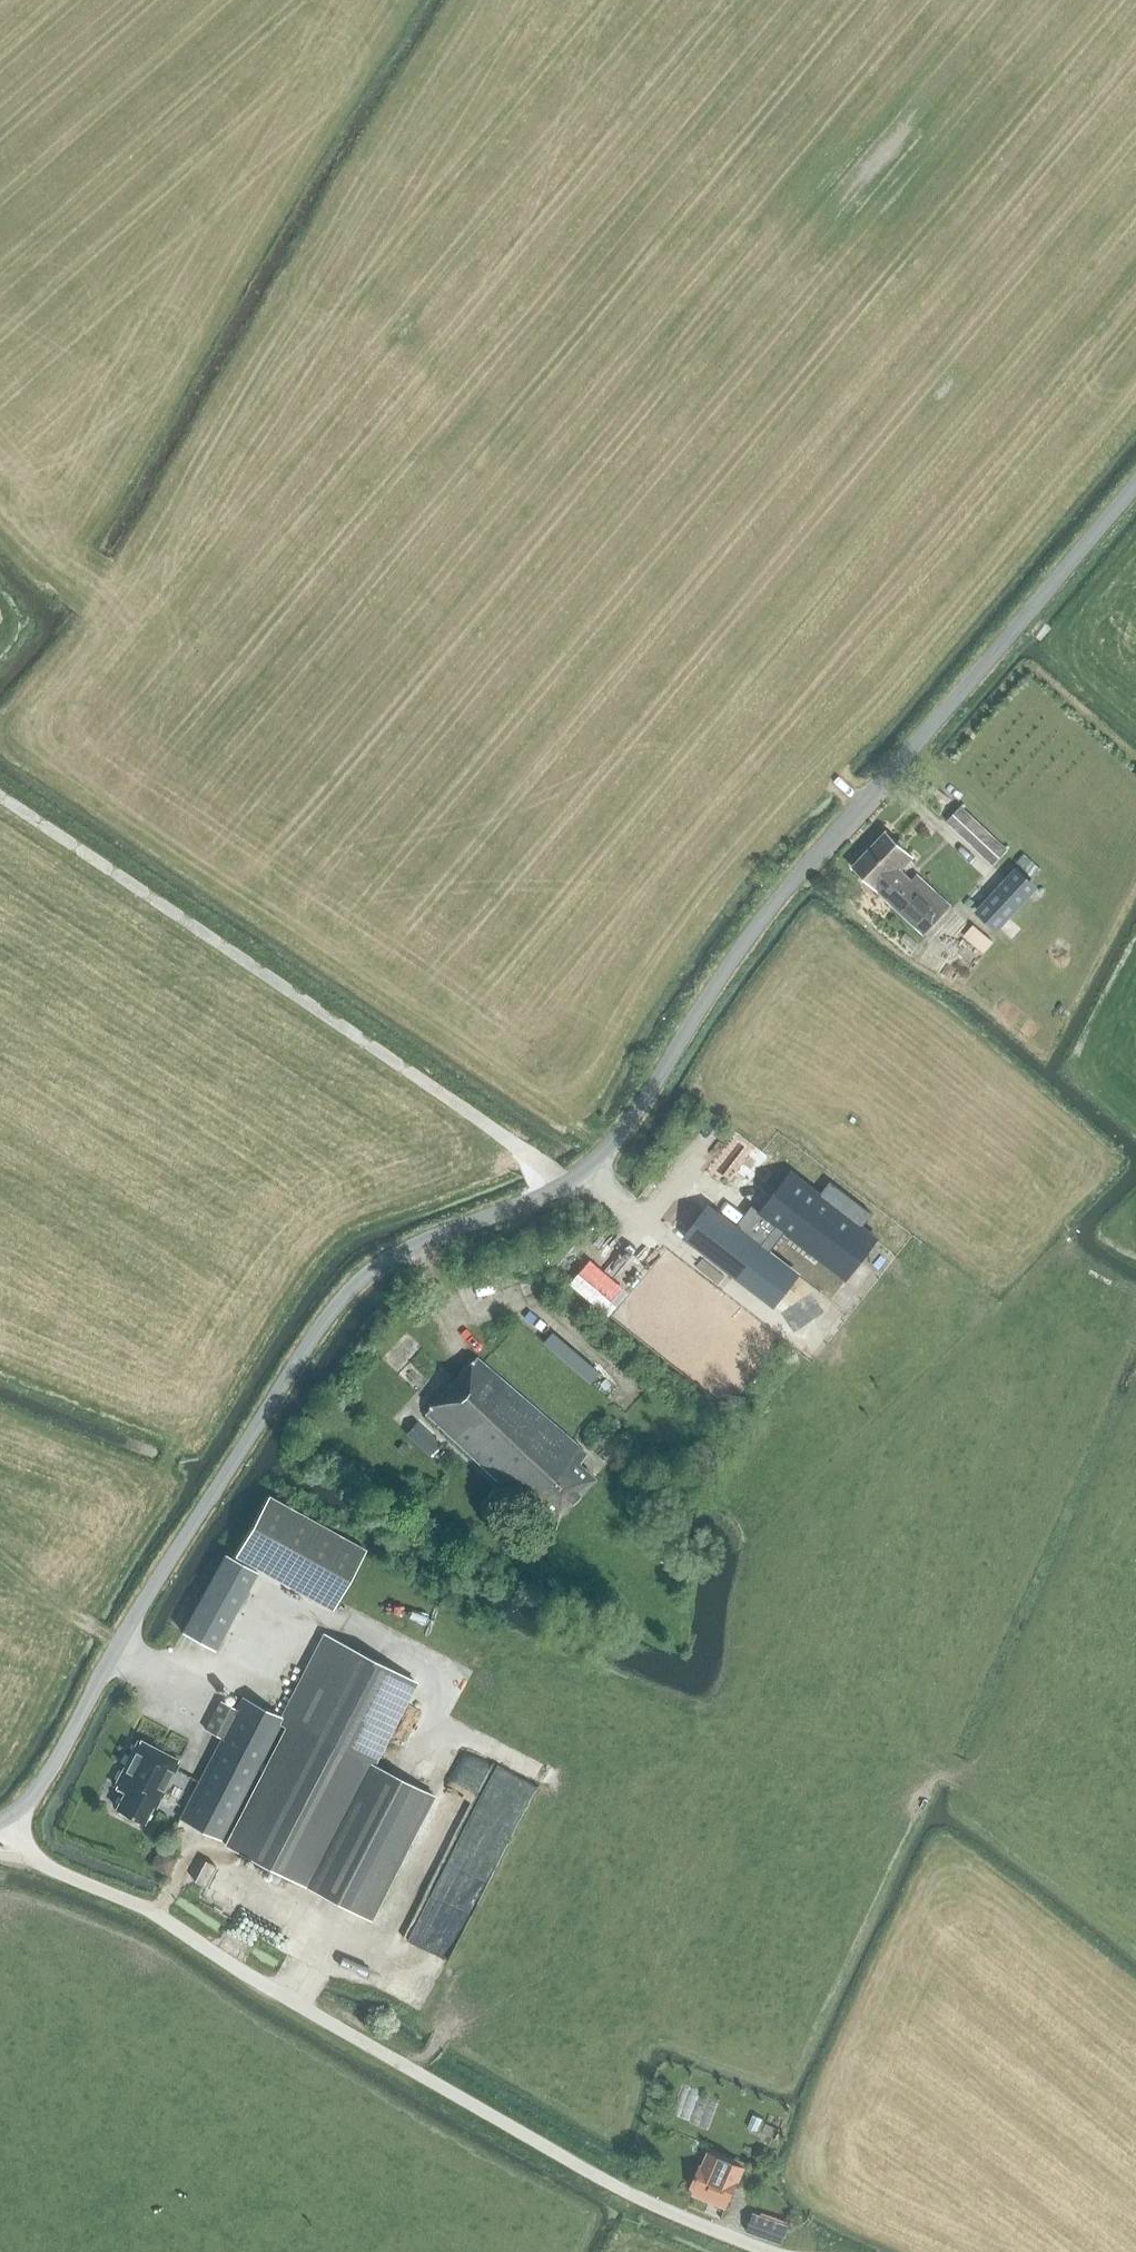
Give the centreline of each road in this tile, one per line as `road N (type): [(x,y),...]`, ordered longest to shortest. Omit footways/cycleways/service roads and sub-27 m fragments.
road 1 (unclassified): [(6,1820),(48,1776),(143,1598),(330,1310),(389,1258),(567,1183),(603,1152),(759,924),(1135,481)]
road 2 (unclassified): [(761,2251),(603,2180),(113,1891),(43,1866),(6,1820)]

